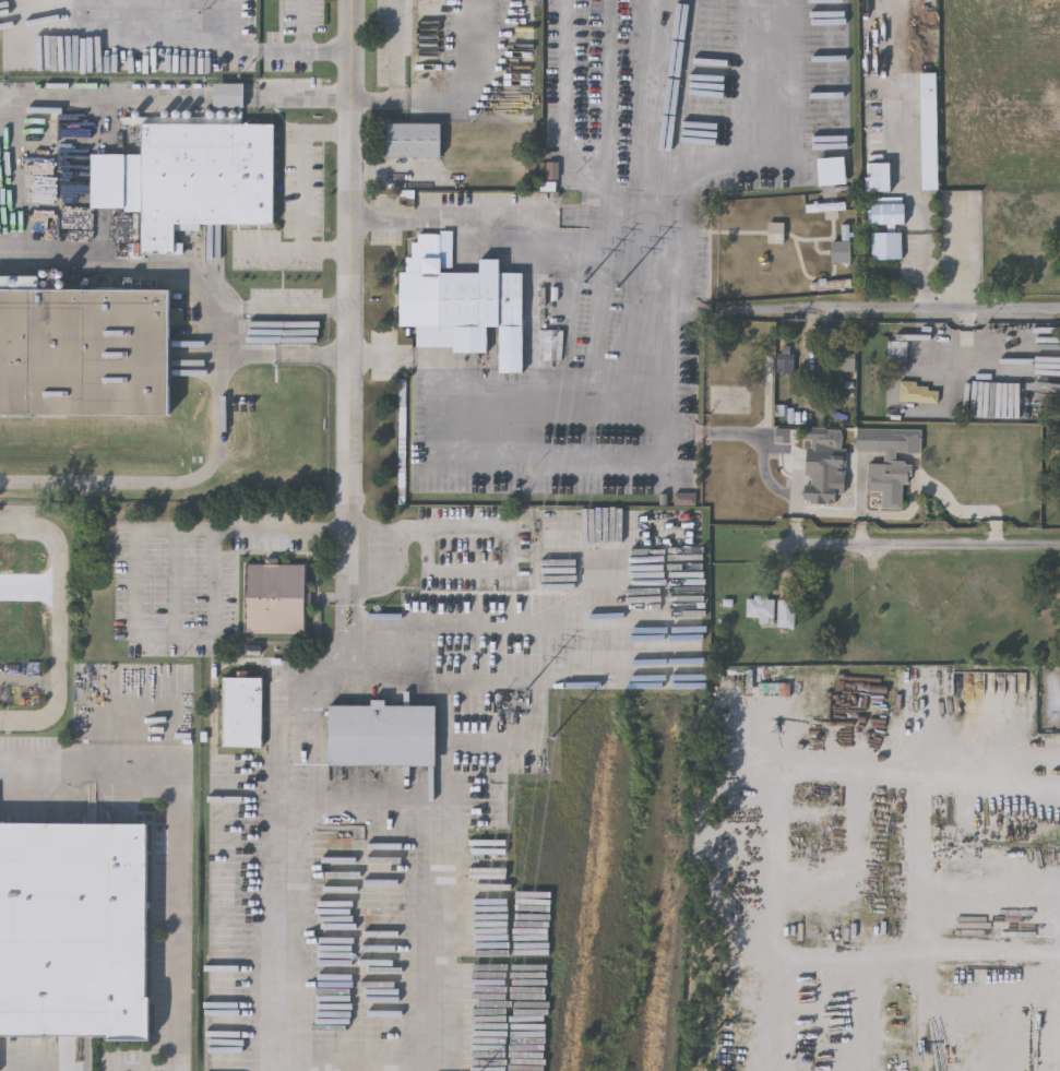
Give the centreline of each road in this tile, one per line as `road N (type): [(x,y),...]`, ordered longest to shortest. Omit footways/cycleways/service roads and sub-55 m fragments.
road 1 (residential): [(353,0),(349,536)]
road 2 (residential): [(1059,312),(759,312)]
road 3 (residential): [(1059,548),(766,547)]

